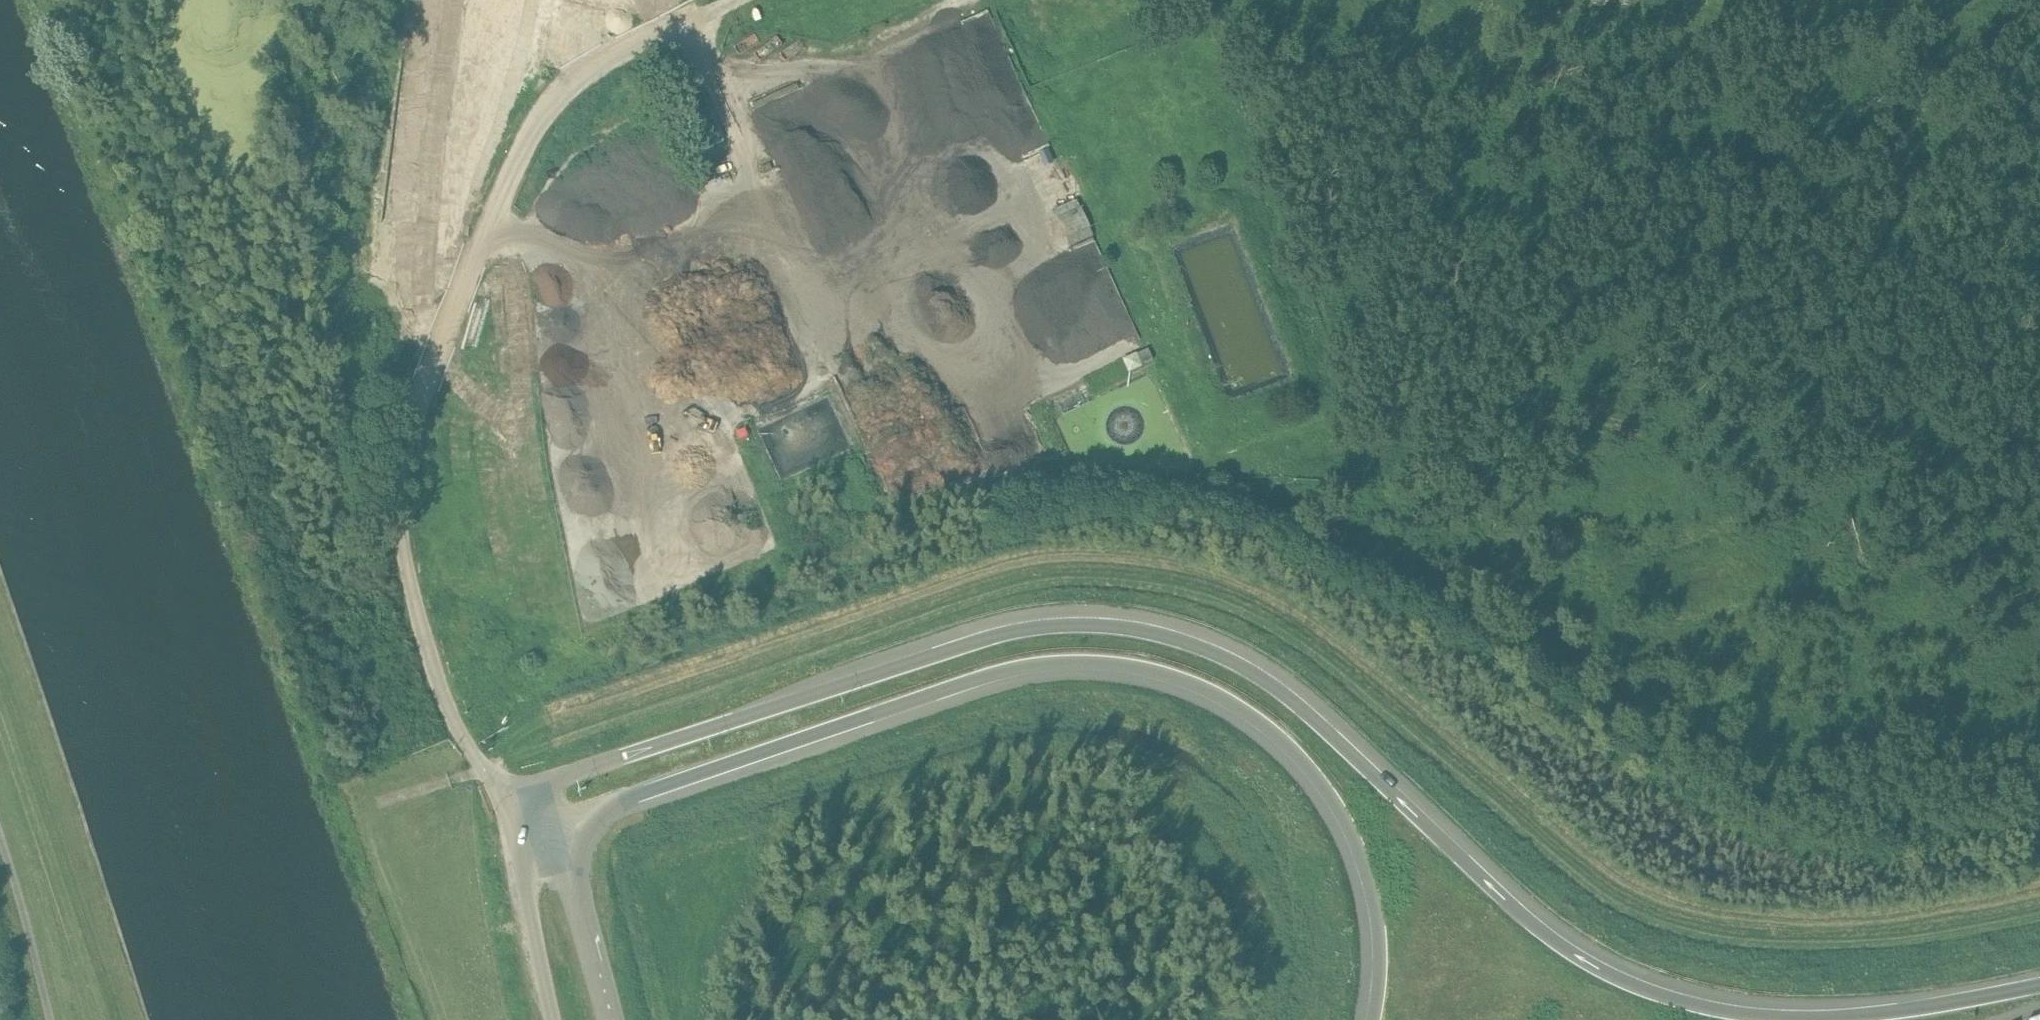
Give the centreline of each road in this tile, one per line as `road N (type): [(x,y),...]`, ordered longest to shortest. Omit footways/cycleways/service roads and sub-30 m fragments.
road 1 (motorway): [(2039,984),(1817,1018),(1707,1008),(1631,984),(1542,933),(1291,698),(1212,651),(1155,632),(1094,624),(1027,627),(678,732)]
road 2 (motorway): [(700,774),(1026,668),(1114,665),(1194,685),(1290,746),(1342,815),(1377,921),(1373,1019)]
road 3 (tertiary): [(521,663),(486,407),(476,257),(480,135),(505,0)]
road 4 (tertiary): [(471,0),(444,110),(432,288),(438,425),(469,656)]
road 5 (secondary): [(469,751),(430,797),(428,833),(450,877),(487,901),(523,966)]
road 6 (motorway): [(580,958),(619,850),(700,774)]
road 7 (secondary): [(490,744),(488,765),(452,796),(447,826),(468,863),(510,880)]
road 8 (secondary): [(541,878),(544,854),(575,820),(569,774)]

